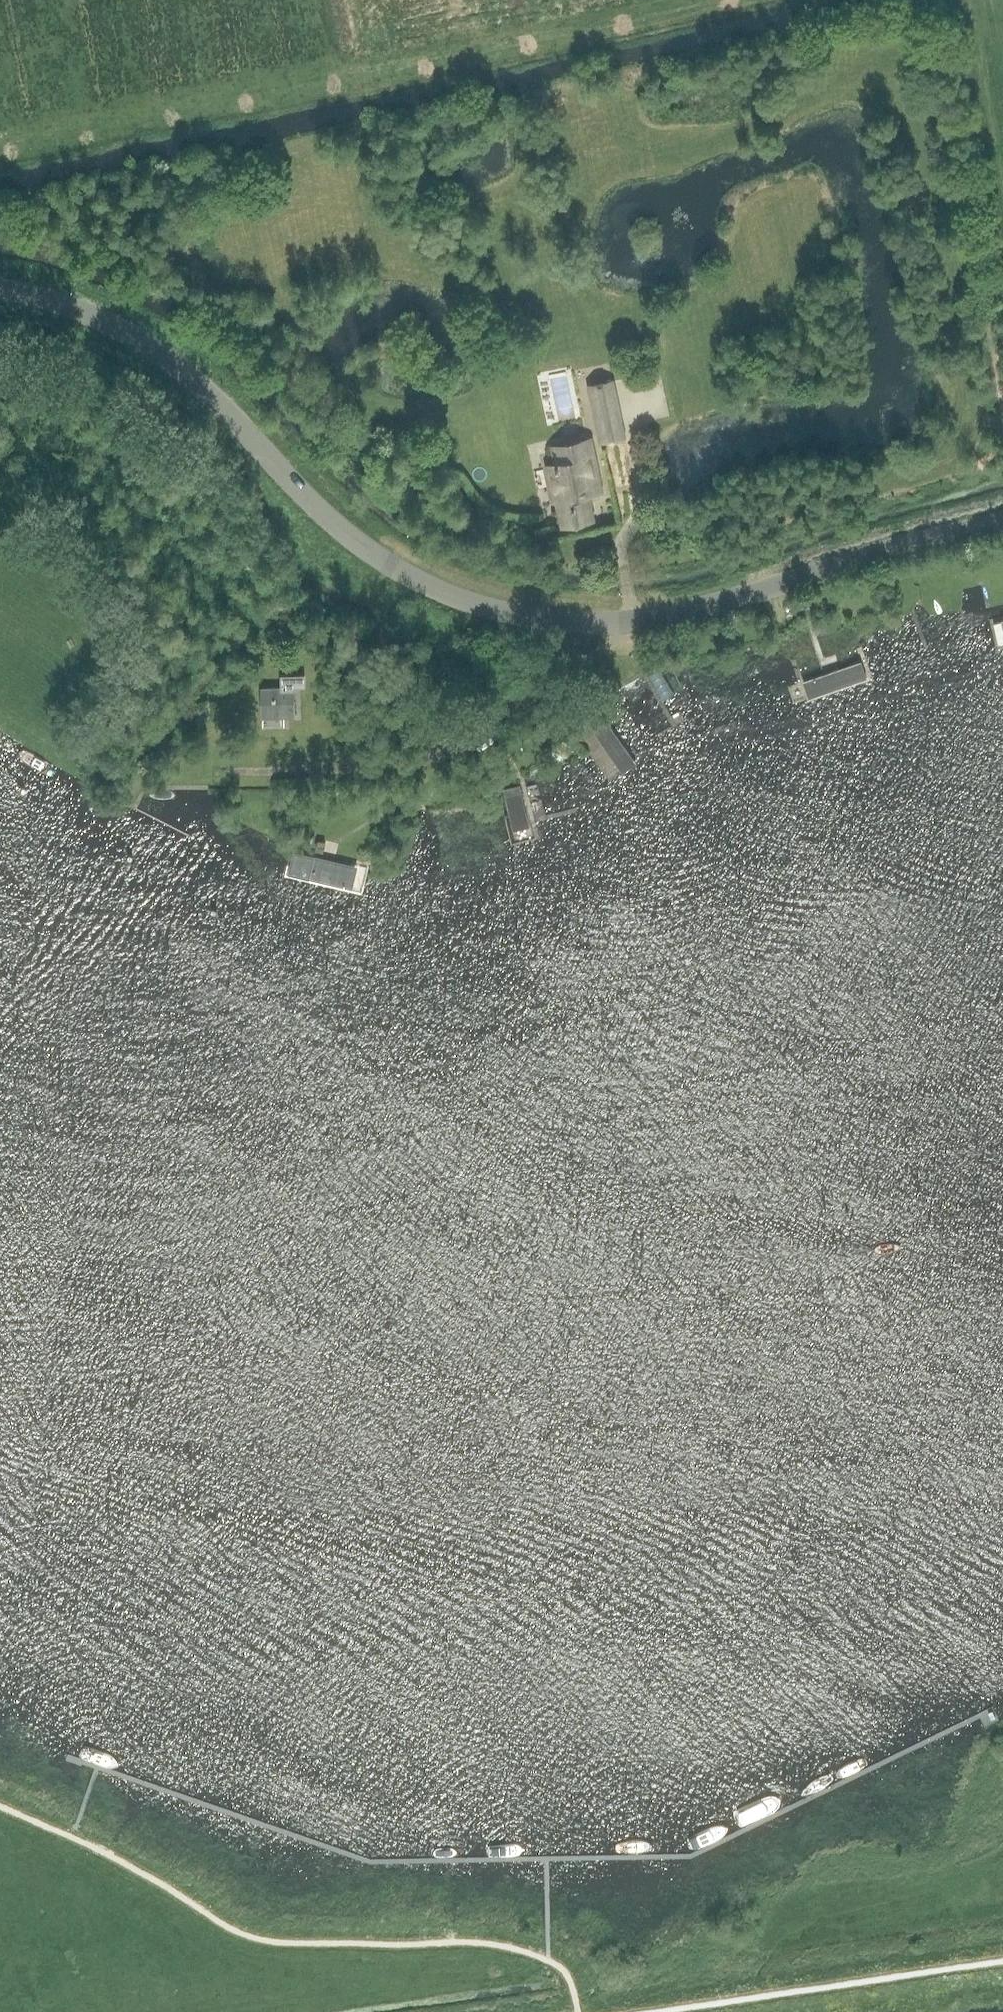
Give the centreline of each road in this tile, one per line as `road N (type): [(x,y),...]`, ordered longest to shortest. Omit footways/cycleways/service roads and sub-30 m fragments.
road 1 (unclassified): [(0,289),(79,312),(166,359),(357,542),(431,589),(498,613),(608,625),(676,615),(1002,519)]
road 2 (track): [(712,0),(0,148)]
road 3 (track): [(1002,200),(966,0)]

